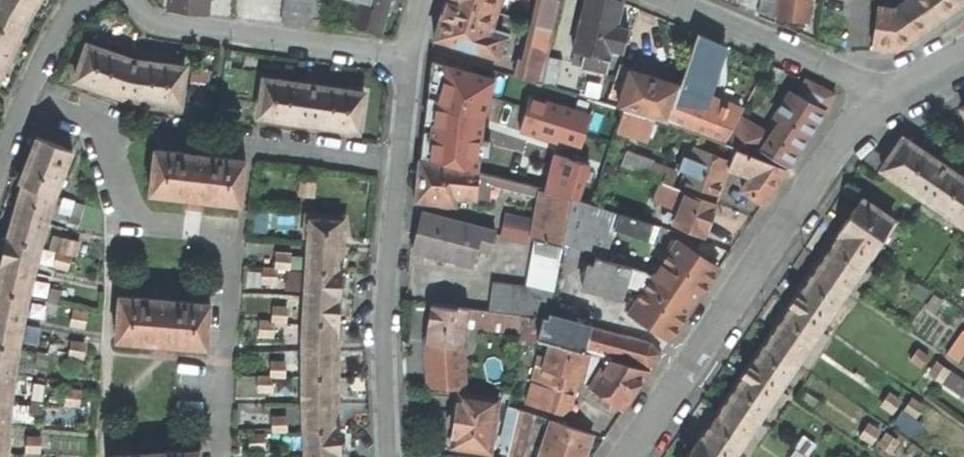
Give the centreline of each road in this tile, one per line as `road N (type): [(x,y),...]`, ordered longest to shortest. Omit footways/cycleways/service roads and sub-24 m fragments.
road 1 (residential): [(627,456),(853,129),(890,96)]
road 2 (residential): [(109,127),(128,216),(220,235),(229,246),(219,456)]
road 3 (residential): [(109,127),(402,171)]
road 4 (residential): [(410,57),(165,26),(132,0)]
road 5 (residential): [(402,171),(388,297),(390,456)]
road 6 (residential): [(890,96),(666,0)]

